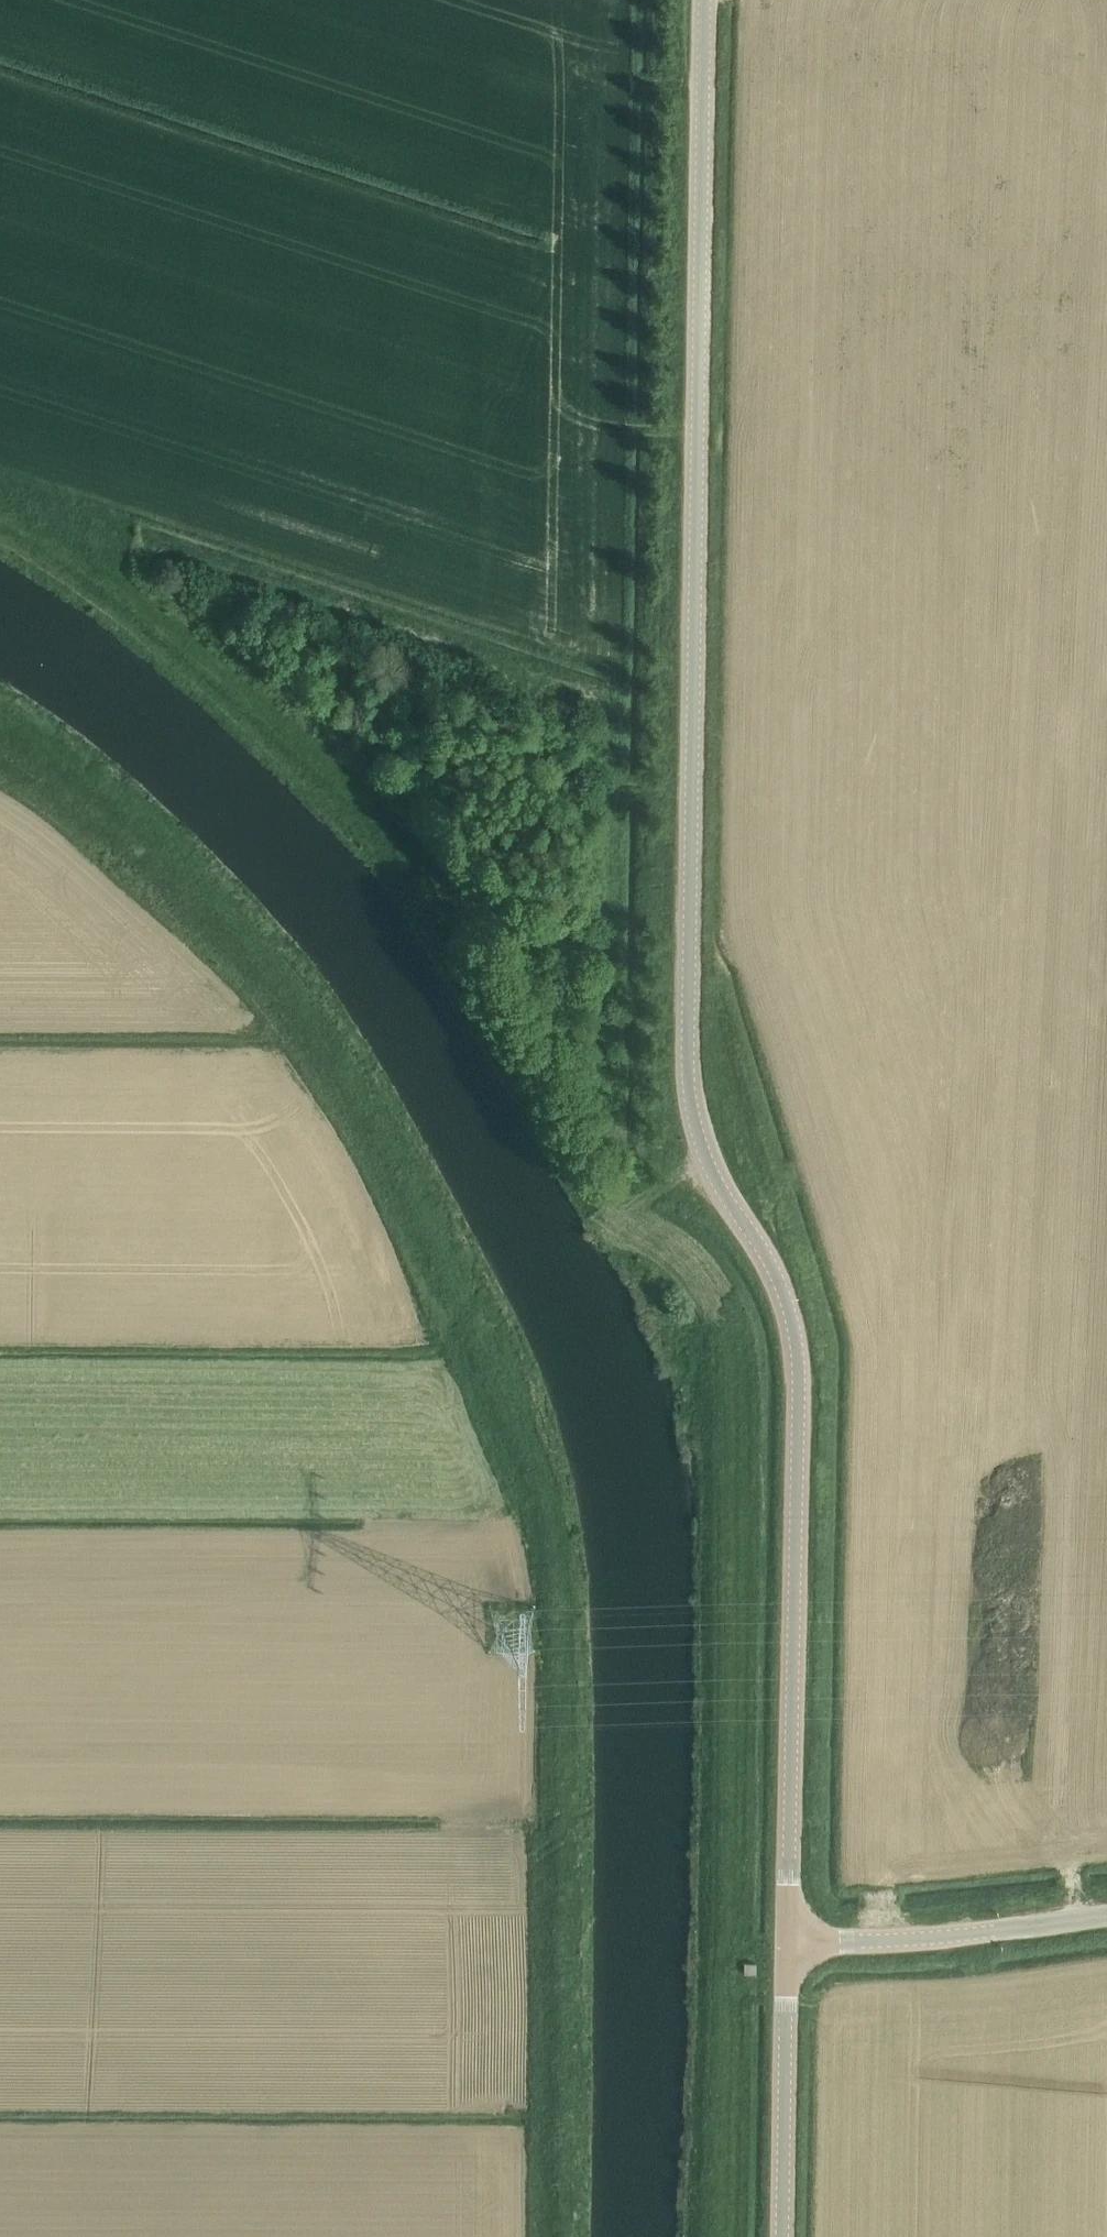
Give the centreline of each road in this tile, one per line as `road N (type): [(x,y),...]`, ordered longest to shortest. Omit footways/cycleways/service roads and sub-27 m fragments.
road 1 (tertiary): [(788,1943),(799,1387),(786,1295),(715,1182),(693,1113),(688,1068),(706,0)]
road 2 (unclassified): [(1106,1916),(922,1937),(788,1943)]
road 3 (tertiary): [(784,2236),(788,1943)]

